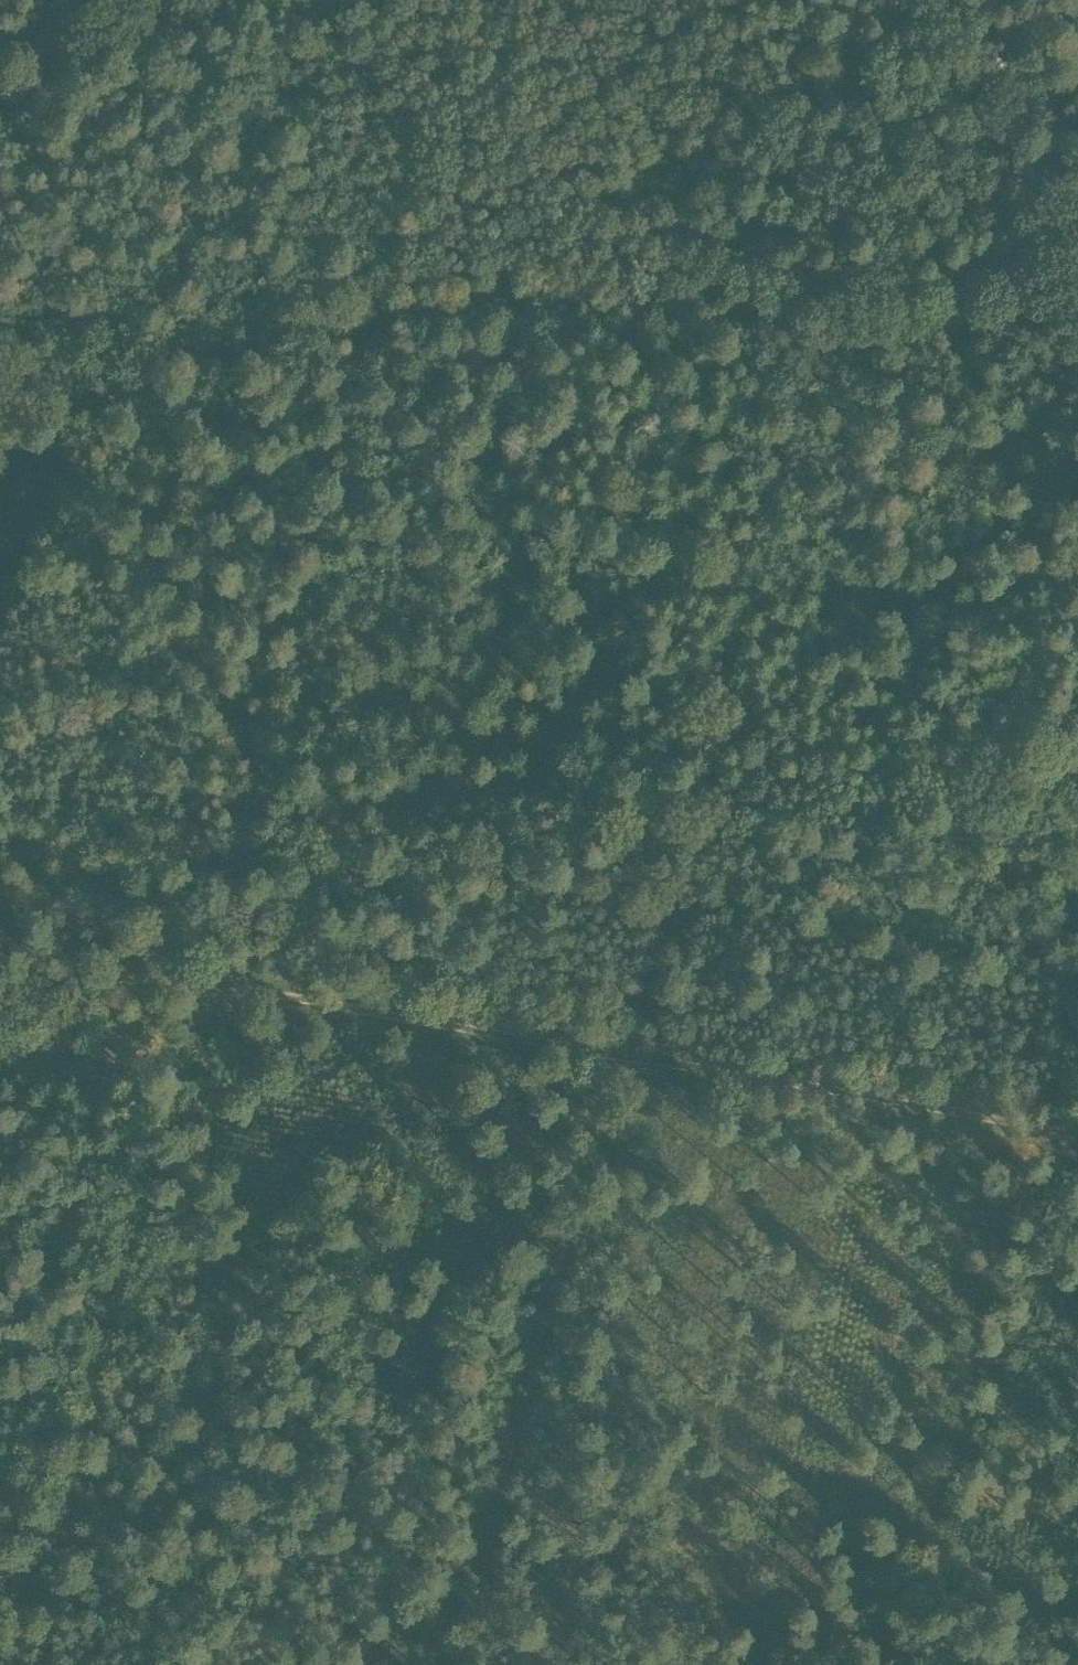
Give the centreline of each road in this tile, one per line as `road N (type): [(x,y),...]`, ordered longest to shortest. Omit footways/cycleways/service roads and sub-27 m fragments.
road 1 (track): [(615,1057),(453,1664)]
road 2 (track): [(1062,284),(928,0)]

